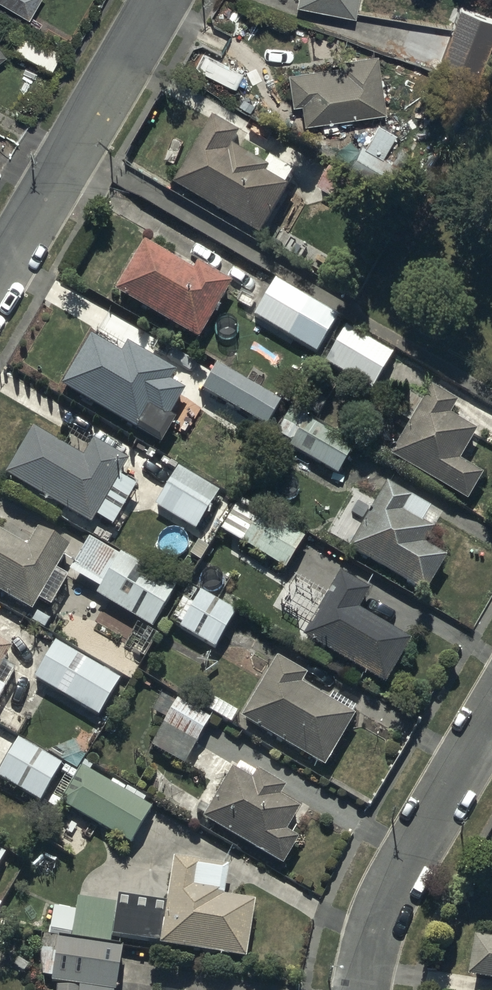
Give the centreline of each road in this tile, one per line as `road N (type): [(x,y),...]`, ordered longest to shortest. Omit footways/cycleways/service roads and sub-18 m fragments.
road 1 (residential): [(0,276),(162,0)]
road 2 (residential): [(366,989),(392,892),(491,721)]

